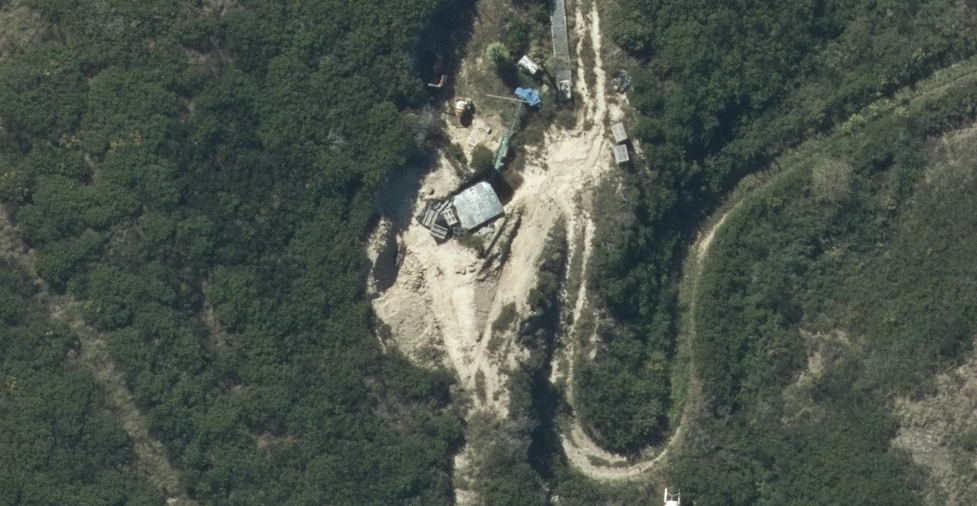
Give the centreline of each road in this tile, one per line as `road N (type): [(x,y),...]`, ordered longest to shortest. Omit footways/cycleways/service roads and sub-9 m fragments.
road 1 (track): [(976,68),(884,107),(718,203),(693,255),(682,335),(700,410),(655,465),(600,478),(563,447),(557,413),(568,225),(546,136)]
road 2 (track): [(311,505),(236,403),(185,269),(0,92)]
road 3 (track): [(582,0),(582,66),(569,105),(546,136),(499,138),(465,104),(447,42),(469,0)]

